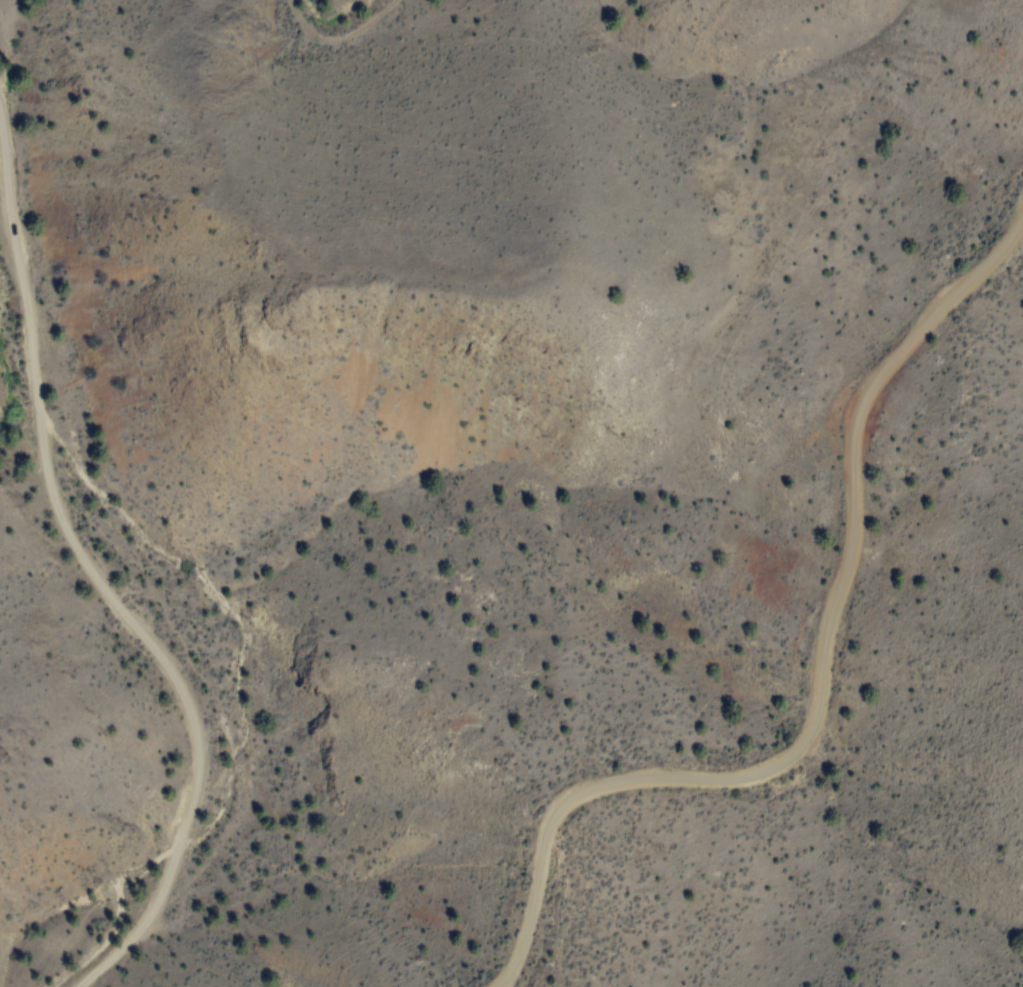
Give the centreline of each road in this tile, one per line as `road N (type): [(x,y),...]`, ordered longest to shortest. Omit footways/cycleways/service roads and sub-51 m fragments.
road 1 (residential): [(494,986),(523,940),(542,846),(567,801),(626,781),(739,776),(773,766),(812,732),(855,509),(857,415),(872,385),(1022,219)]
road 2 (residential): [(0,124),(46,474),(66,531),(192,716),(197,774),(184,832),(150,915),(74,986)]

